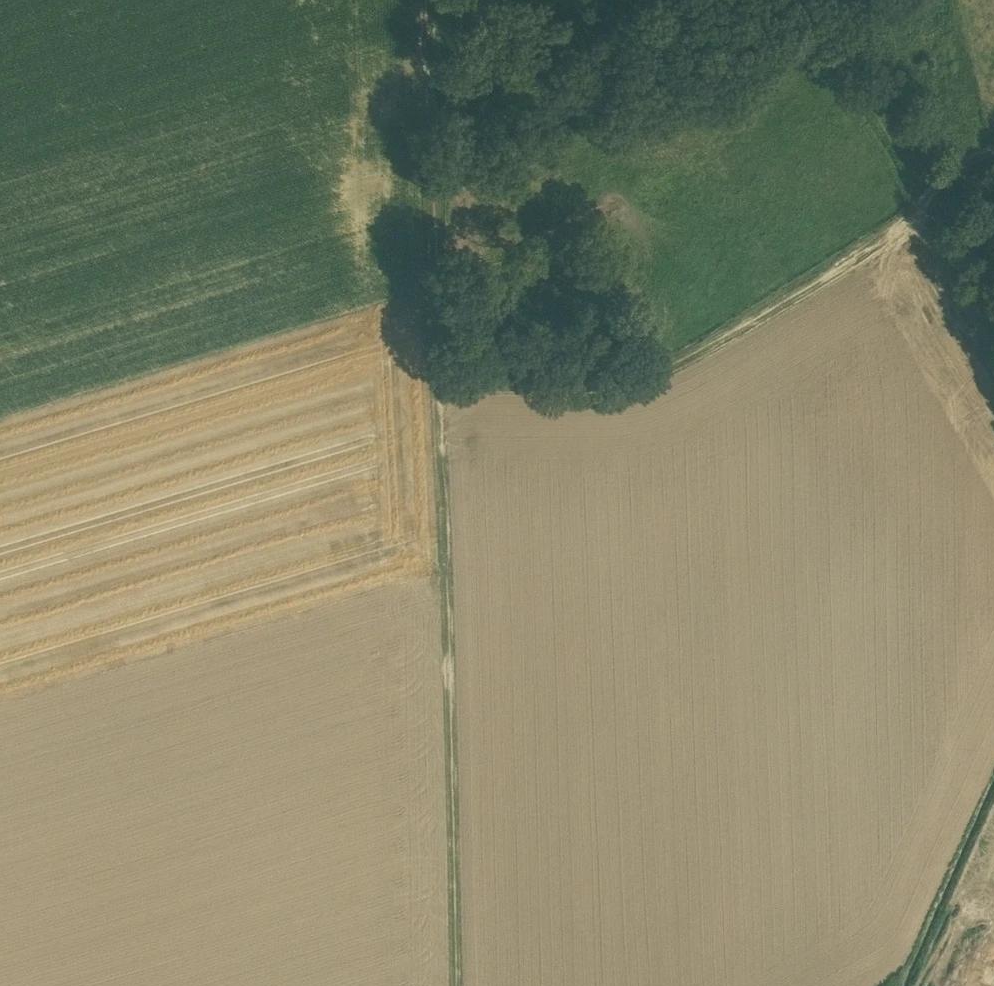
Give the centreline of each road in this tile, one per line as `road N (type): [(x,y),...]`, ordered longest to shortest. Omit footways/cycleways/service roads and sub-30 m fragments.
road 1 (track): [(440,389),(466,985)]
road 2 (track): [(432,0),(440,389)]

